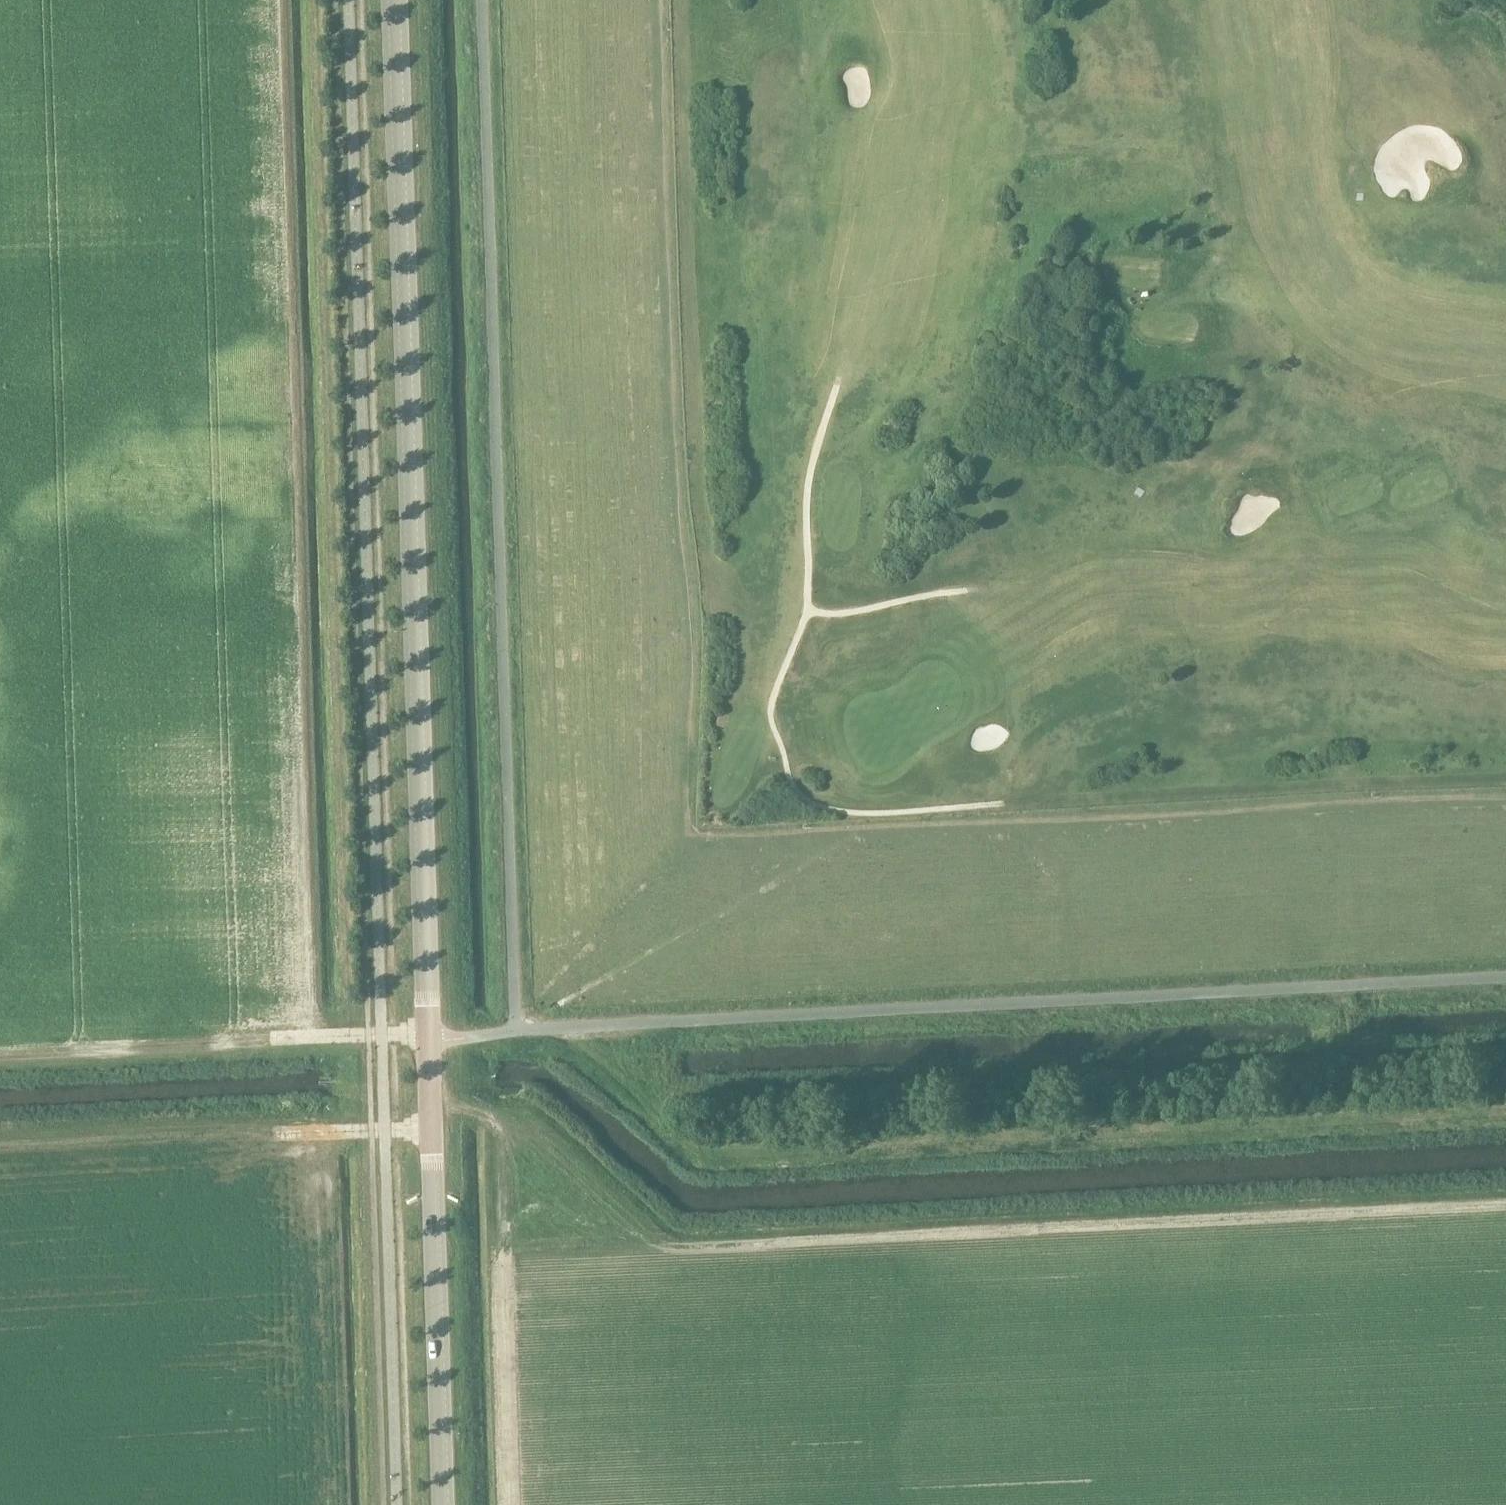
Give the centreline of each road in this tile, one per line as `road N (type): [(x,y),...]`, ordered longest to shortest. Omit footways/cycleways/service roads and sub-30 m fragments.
road 1 (unclassified): [(443,1504),(394,0)]
road 2 (track): [(1505,722),(1130,741),(996,806),(853,813),(809,804),(788,783),(771,701),(807,610),(808,480),(835,389)]
road 3 (track): [(862,828),(1505,797)]
road 4 (track): [(807,610),(843,615),(976,594)]

